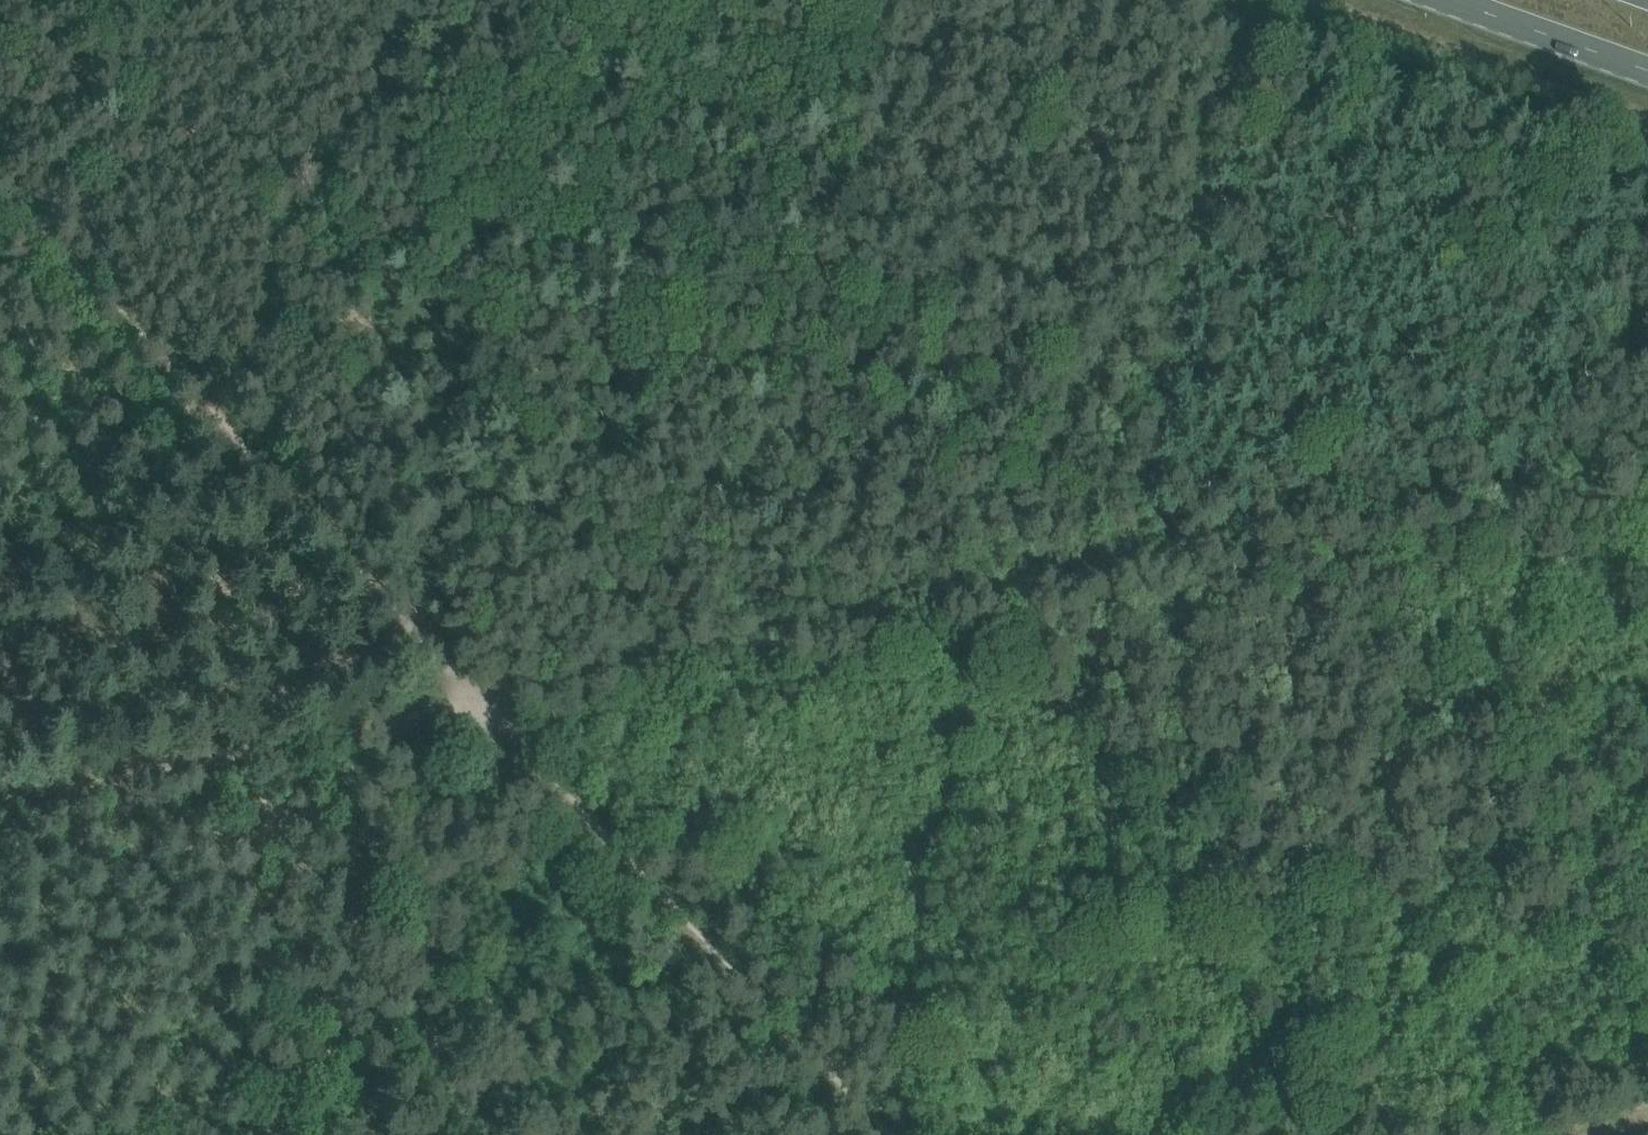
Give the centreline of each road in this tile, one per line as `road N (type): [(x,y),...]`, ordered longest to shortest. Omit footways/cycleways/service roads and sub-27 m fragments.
road 1 (primary): [(1440,0),(1647,74)]

